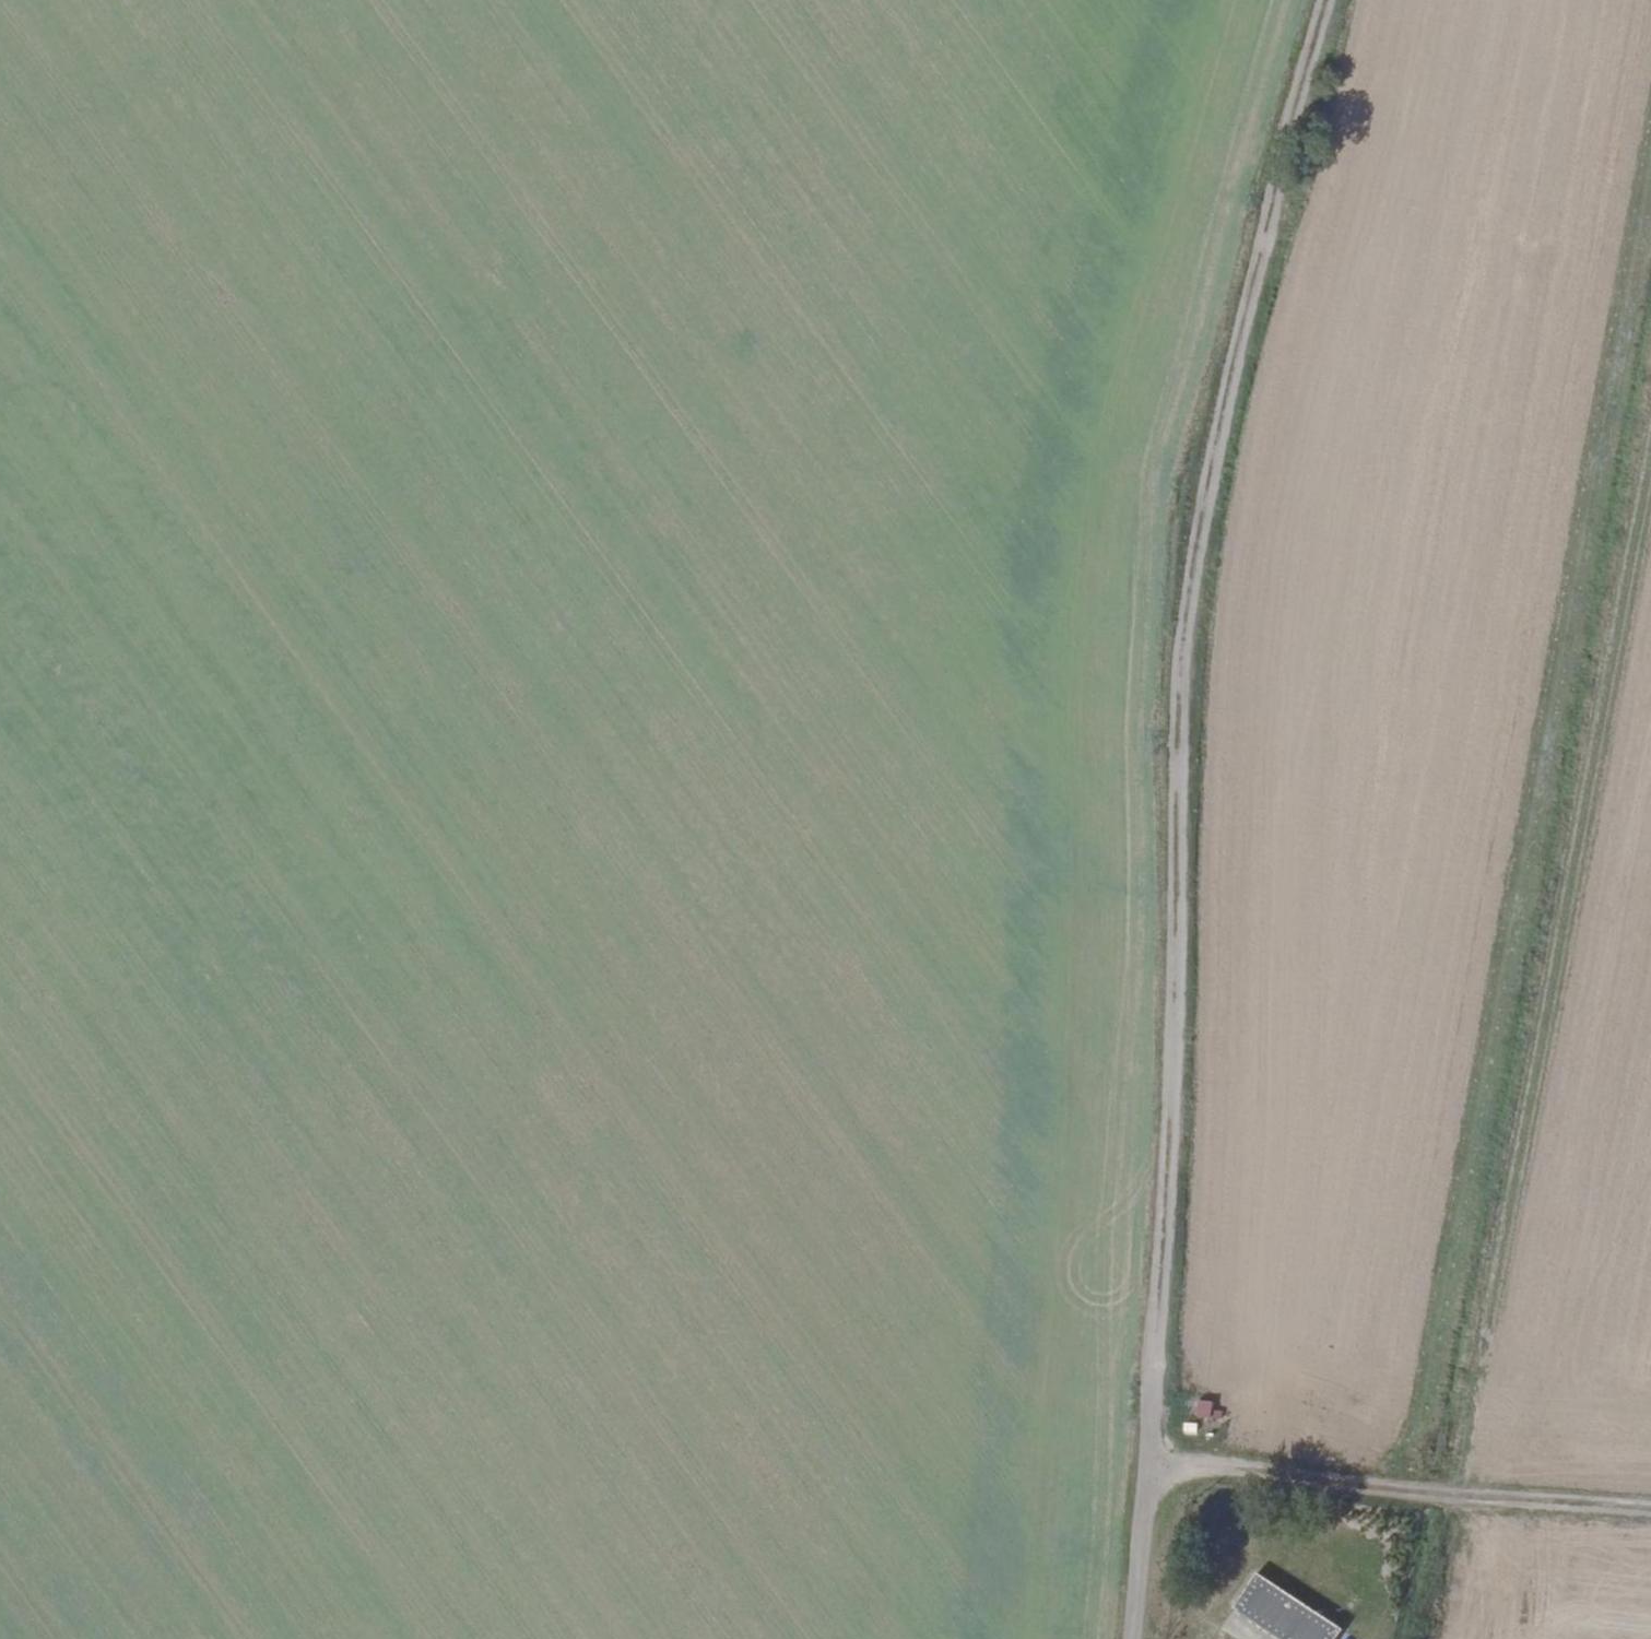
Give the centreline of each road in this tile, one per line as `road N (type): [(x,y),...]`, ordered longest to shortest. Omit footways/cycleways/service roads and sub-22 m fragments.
road 1 (track): [(1325,0),(1208,540),(1185,839),(1169,1472),(1145,1638)]
road 2 (track): [(1169,1472),(1650,1518)]

